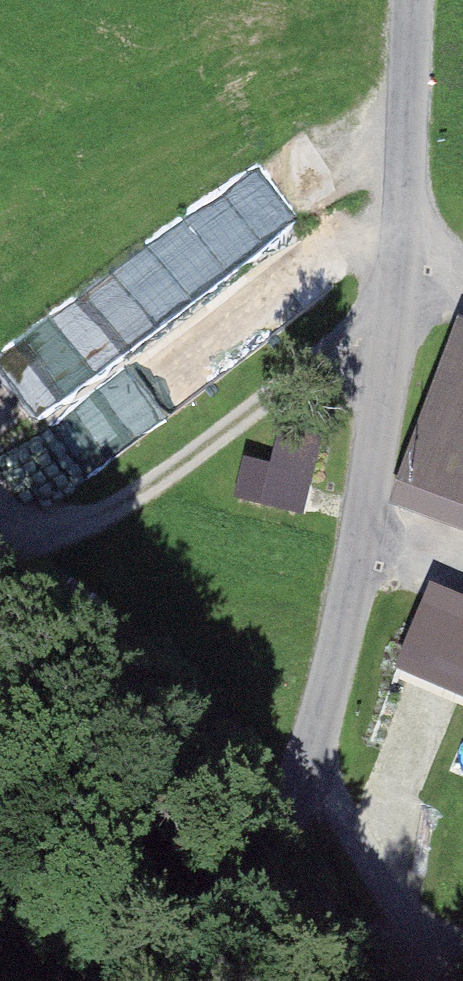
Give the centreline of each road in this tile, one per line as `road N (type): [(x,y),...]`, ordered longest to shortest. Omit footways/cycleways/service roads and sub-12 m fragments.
road 1 (residential): [(404,0),(368,540),(311,741)]
road 2 (track): [(384,348),(347,346),(179,465),(56,538),(0,557)]
road 3 (unclassified): [(101,980),(150,950),(228,874),(269,824),(311,741)]
road 4 (track): [(150,950),(344,934),(462,950)]
road 5 (track): [(311,741),(329,811),(376,889),(436,942)]

